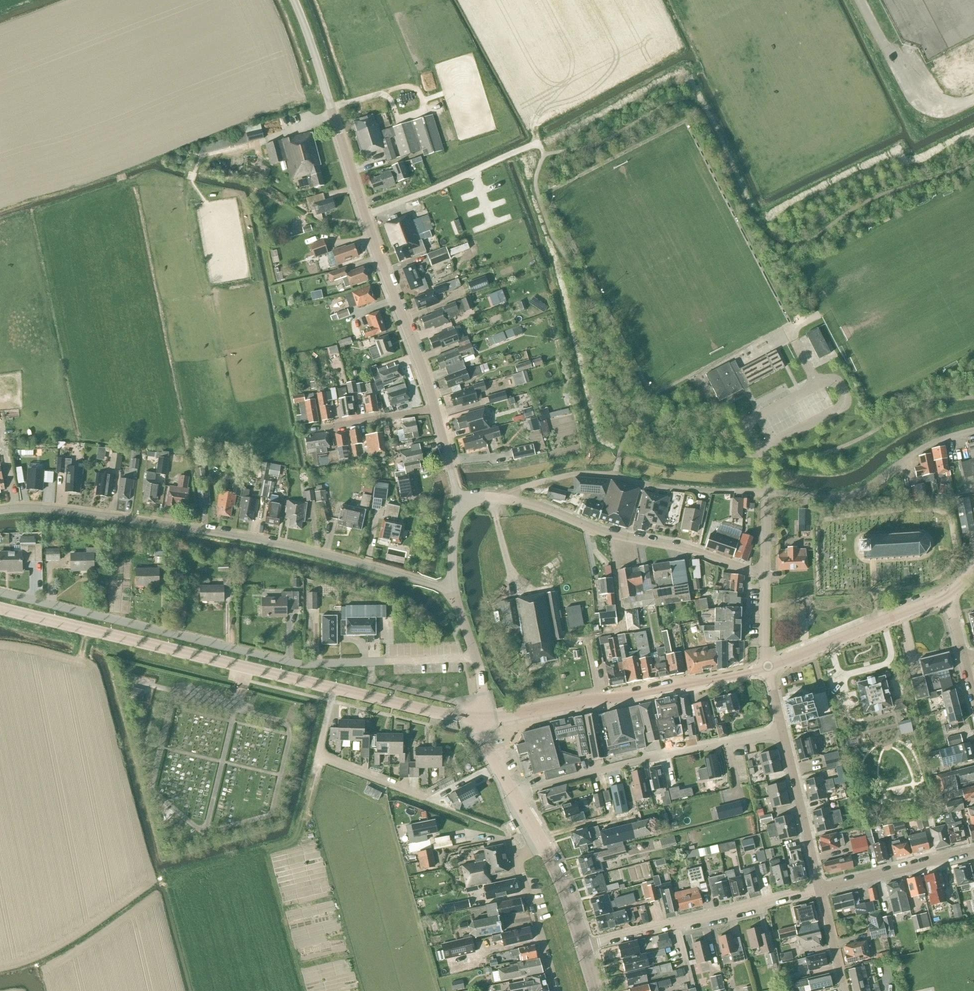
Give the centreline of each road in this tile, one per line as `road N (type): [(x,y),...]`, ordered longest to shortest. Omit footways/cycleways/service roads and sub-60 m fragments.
road 1 (residential): [(476,657),(304,663),(0,592)]
road 2 (residential): [(451,589),(230,535),(71,512),(0,511)]
road 3 (unclassified): [(434,408),(294,0)]
road 4 (primary): [(334,688),(0,609)]
road 5 (primary): [(481,716),(769,667)]
road 6 (residential): [(513,797),(782,731)]
road 7 (residential): [(765,573),(504,498)]
road 8 (residential): [(504,498),(578,474),(766,492)]
road 9 (track): [(319,758),(298,837),(263,853),(301,990)]
road 10 (track): [(973,132),(922,156),(892,157),(776,212),(746,207)]
road 11 (residential): [(583,945),(821,890)]
road 12 (residential): [(766,492),(854,495),(936,442),(973,431)]
road 13 (primary): [(769,667),(945,595)]
road 14 (residential): [(426,799),(319,758),(334,688)]
road 15 (residential): [(557,990),(516,858),(541,844)]
road 16 (residential): [(821,890),(782,731)]
road 17 (residential): [(821,890),(973,854)]
road 18 (primary): [(481,716),(334,688)]

